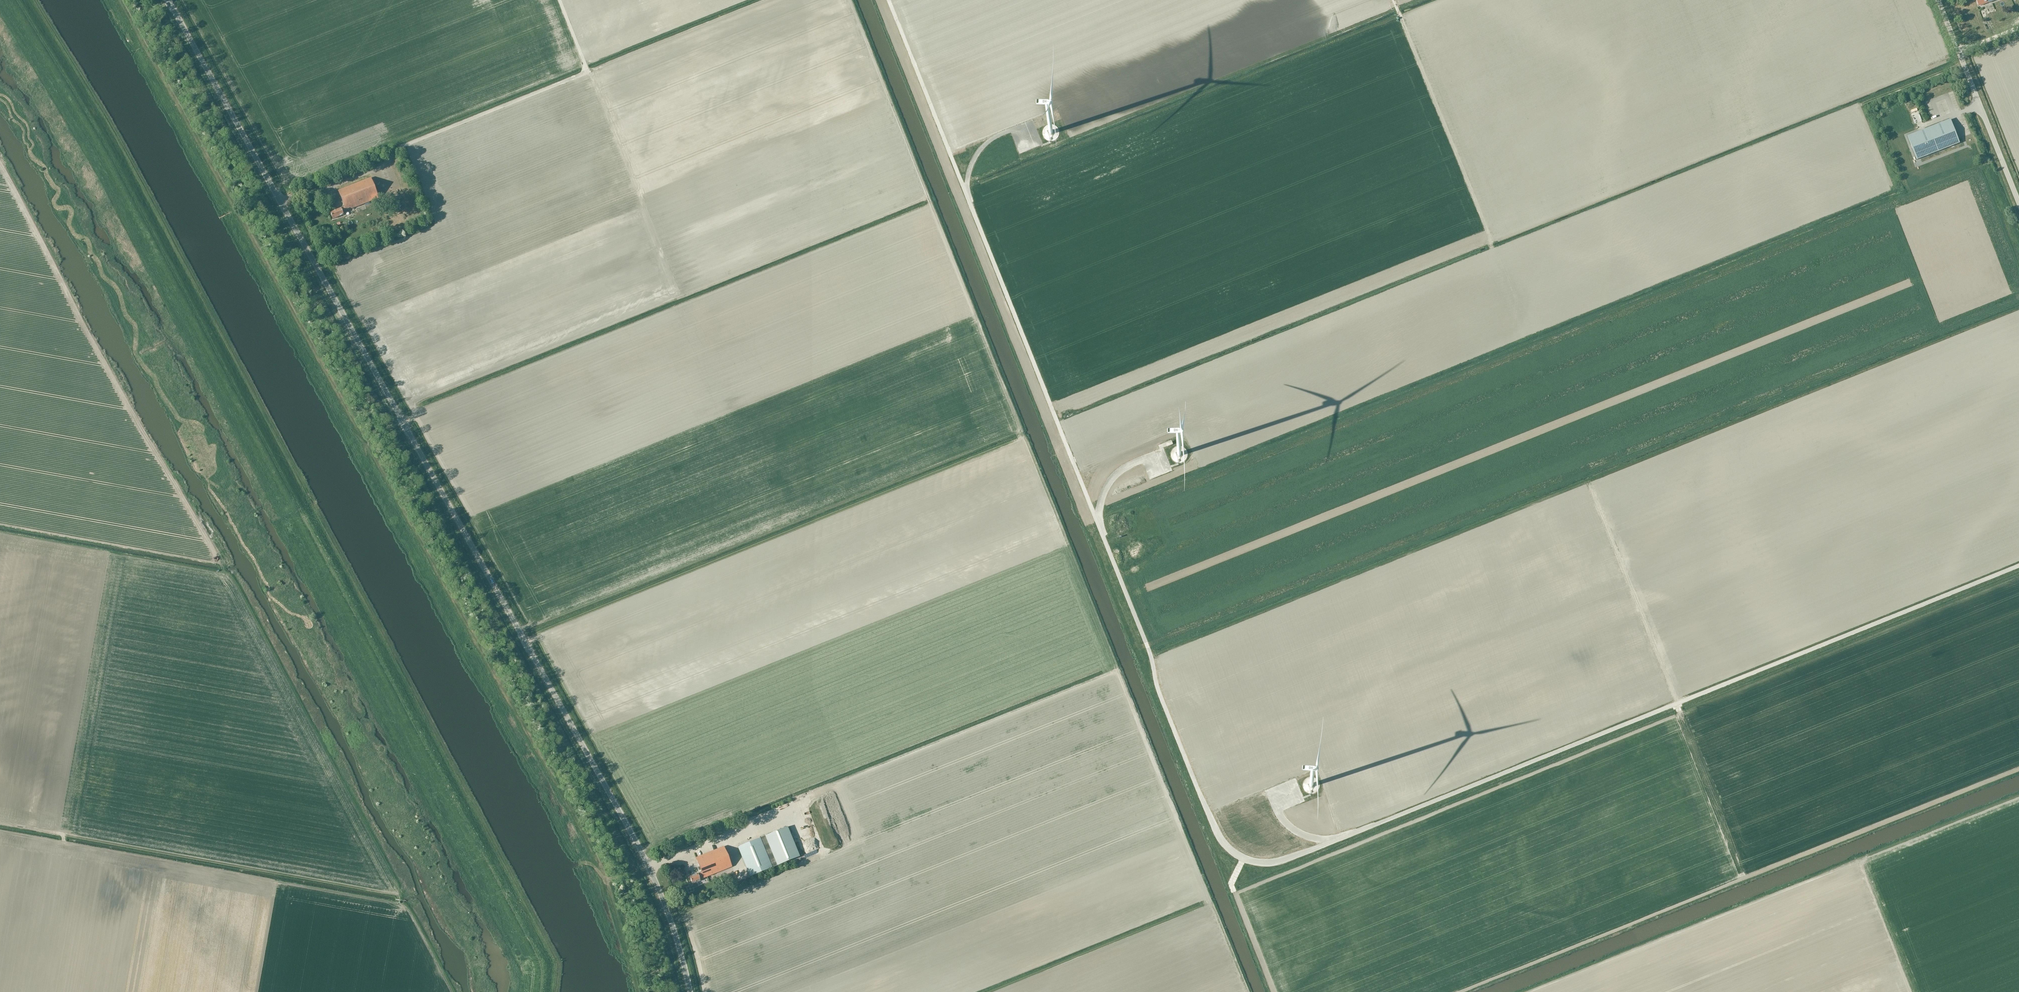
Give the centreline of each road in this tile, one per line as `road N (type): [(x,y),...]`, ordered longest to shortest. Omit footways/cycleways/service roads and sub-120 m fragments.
road 1 (unclassified): [(690,991),(637,843),(169,0)]
road 2 (track): [(397,147),(589,71),(560,0)]
road 3 (unclassified): [(2018,203),(1938,0)]

